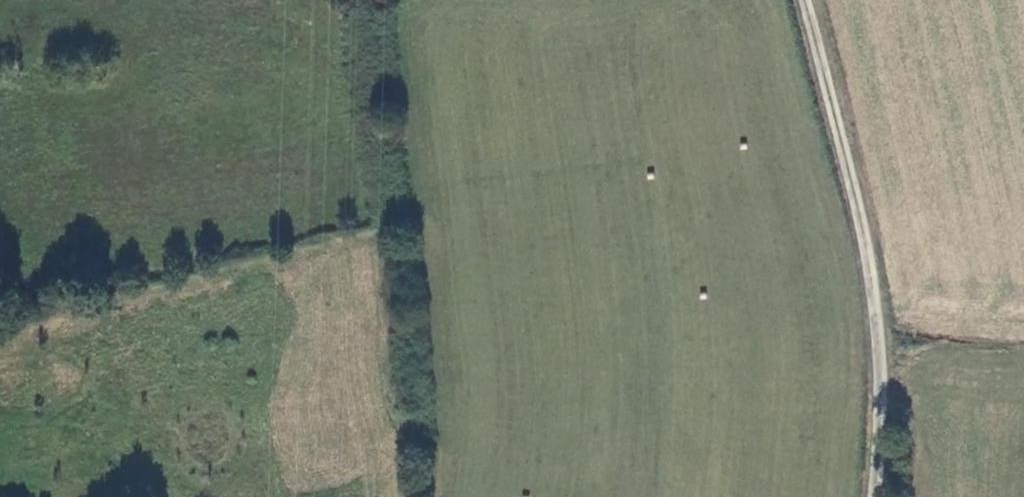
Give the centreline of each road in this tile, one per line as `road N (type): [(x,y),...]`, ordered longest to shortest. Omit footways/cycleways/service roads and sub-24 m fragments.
road 1 (unclassified): [(874,496),(877,309),(863,215),(799,0)]

